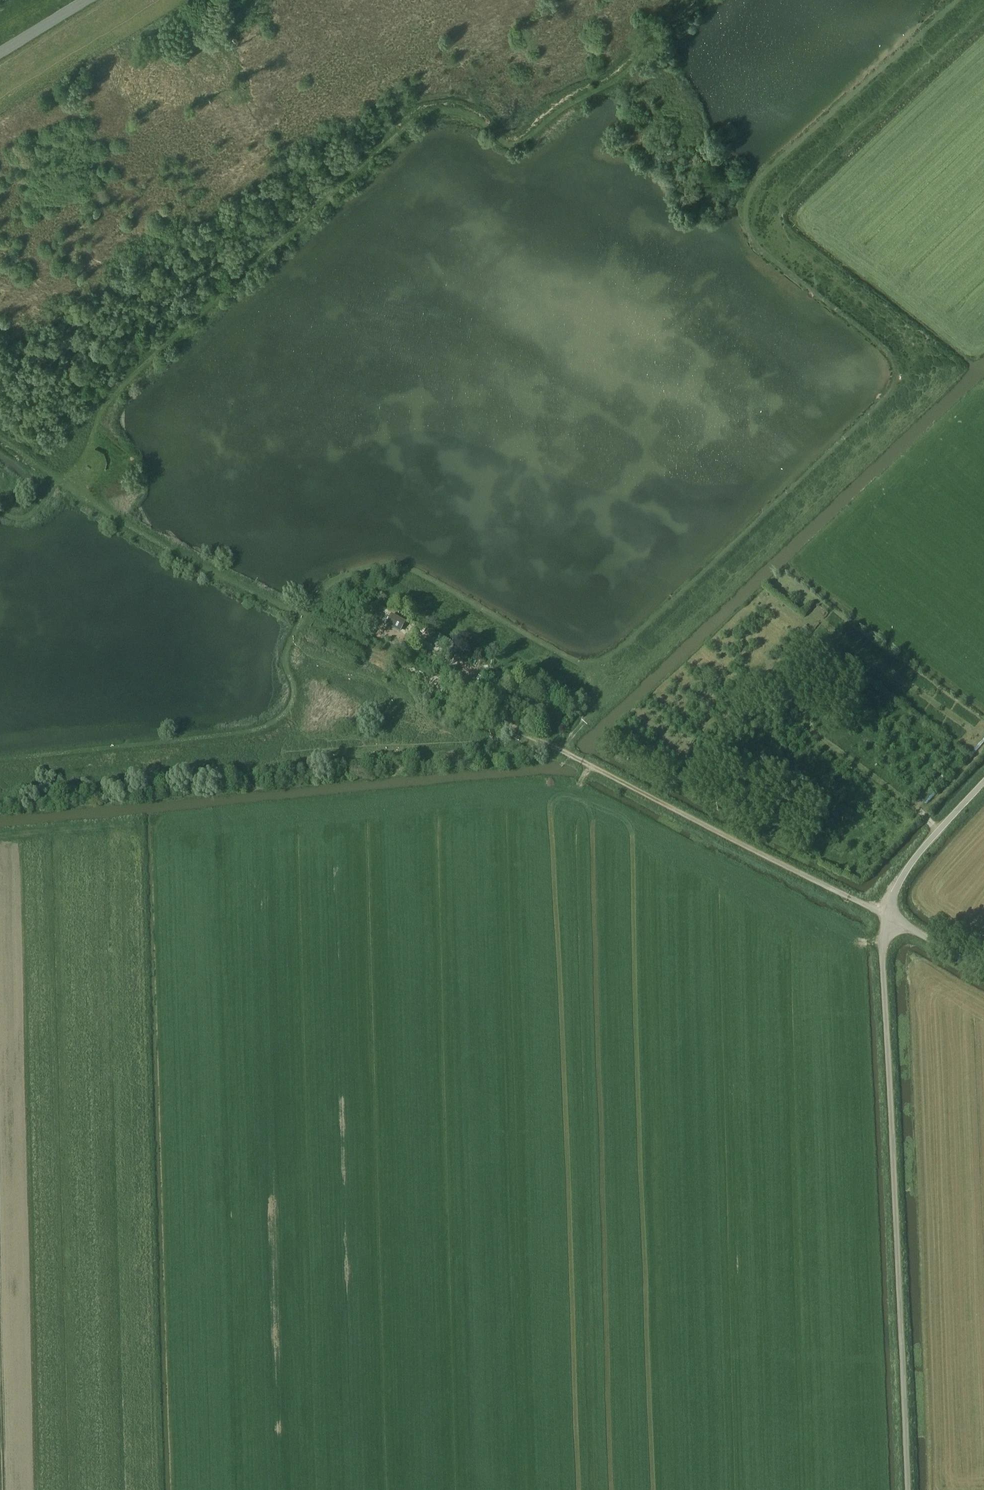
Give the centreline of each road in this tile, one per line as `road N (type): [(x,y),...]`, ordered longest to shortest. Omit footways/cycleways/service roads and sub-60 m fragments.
road 1 (unclassified): [(907,1489),(882,952),(890,916)]
road 2 (unclassified): [(890,916),(577,762)]
road 3 (track): [(816,617),(983,731)]
road 4 (track): [(803,724),(938,829)]
road 5 (unclassified): [(890,916),(902,875),(983,782)]

